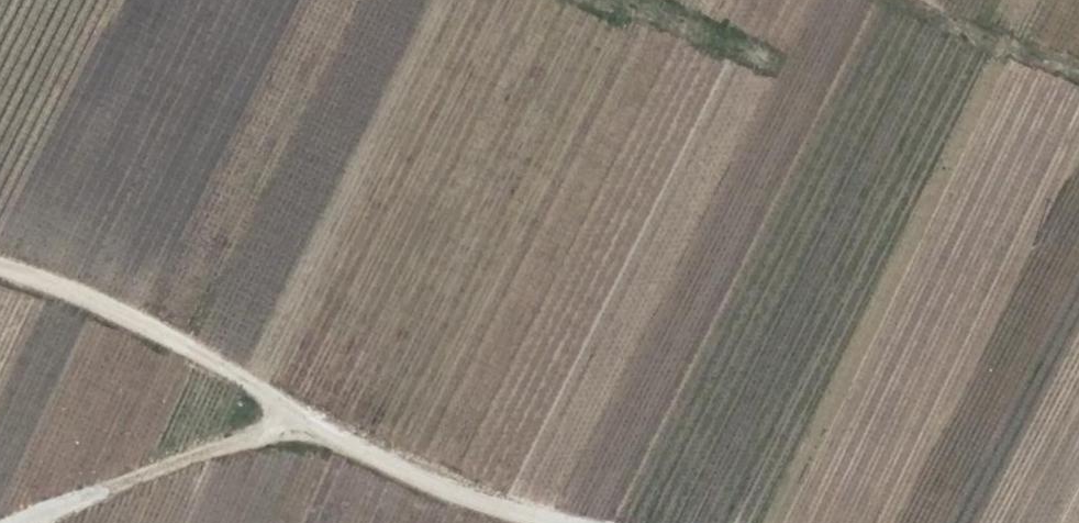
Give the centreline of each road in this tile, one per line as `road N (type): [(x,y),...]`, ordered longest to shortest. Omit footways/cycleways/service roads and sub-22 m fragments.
road 1 (track): [(571,522),(441,479),(320,422),(146,321),(0,266)]
road 2 (track): [(8,522),(188,451),(320,422)]

